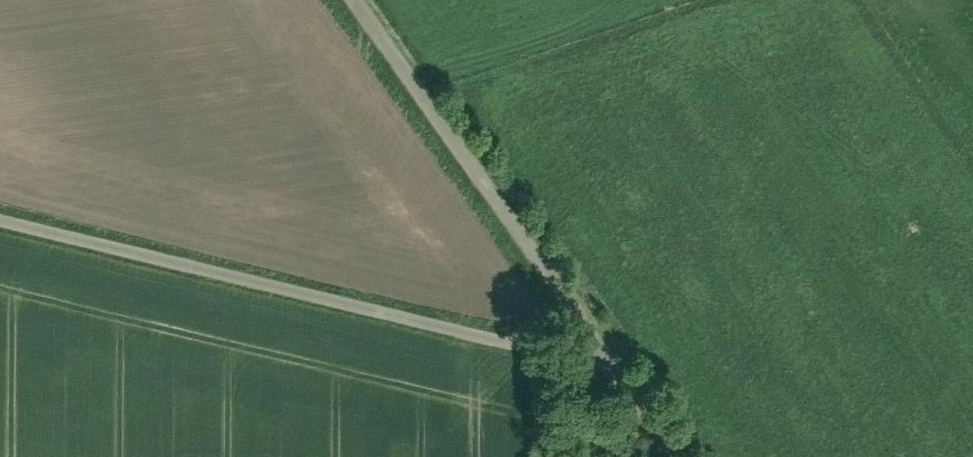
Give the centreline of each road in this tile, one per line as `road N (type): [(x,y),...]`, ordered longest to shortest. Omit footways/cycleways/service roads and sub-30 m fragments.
road 1 (residential): [(599,351),(541,352),(192,268),(0,210)]
road 2 (residential): [(355,0),(599,351)]
road 3 (residential): [(599,351),(672,456)]

